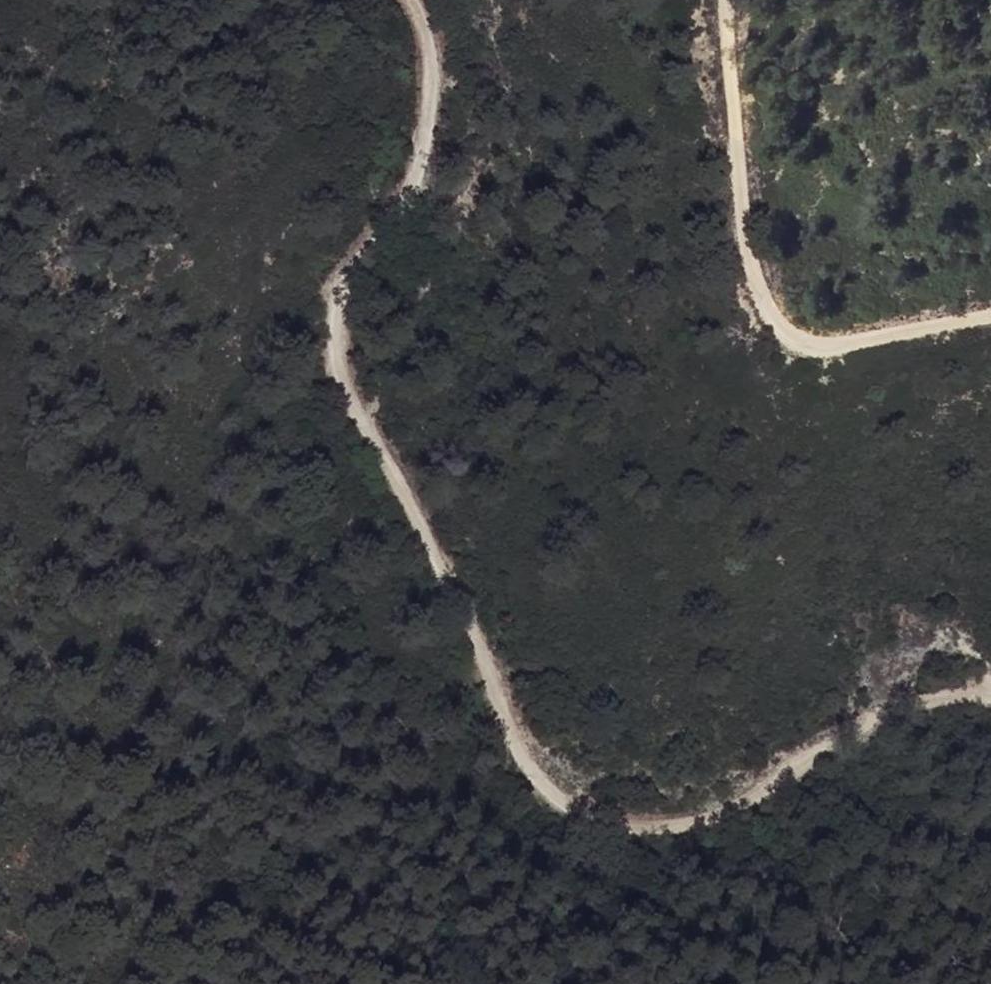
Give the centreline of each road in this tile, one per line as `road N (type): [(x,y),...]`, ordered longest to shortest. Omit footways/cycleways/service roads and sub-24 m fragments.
road 1 (track): [(409,0),(427,42),(425,107),(410,176),(337,308),(342,346),(354,404),(531,770),(565,804),(604,819),(724,813),(887,707),(952,693),(990,697)]
road 2 (track): [(728,0),(755,267),(797,339),(826,346),(990,315)]

